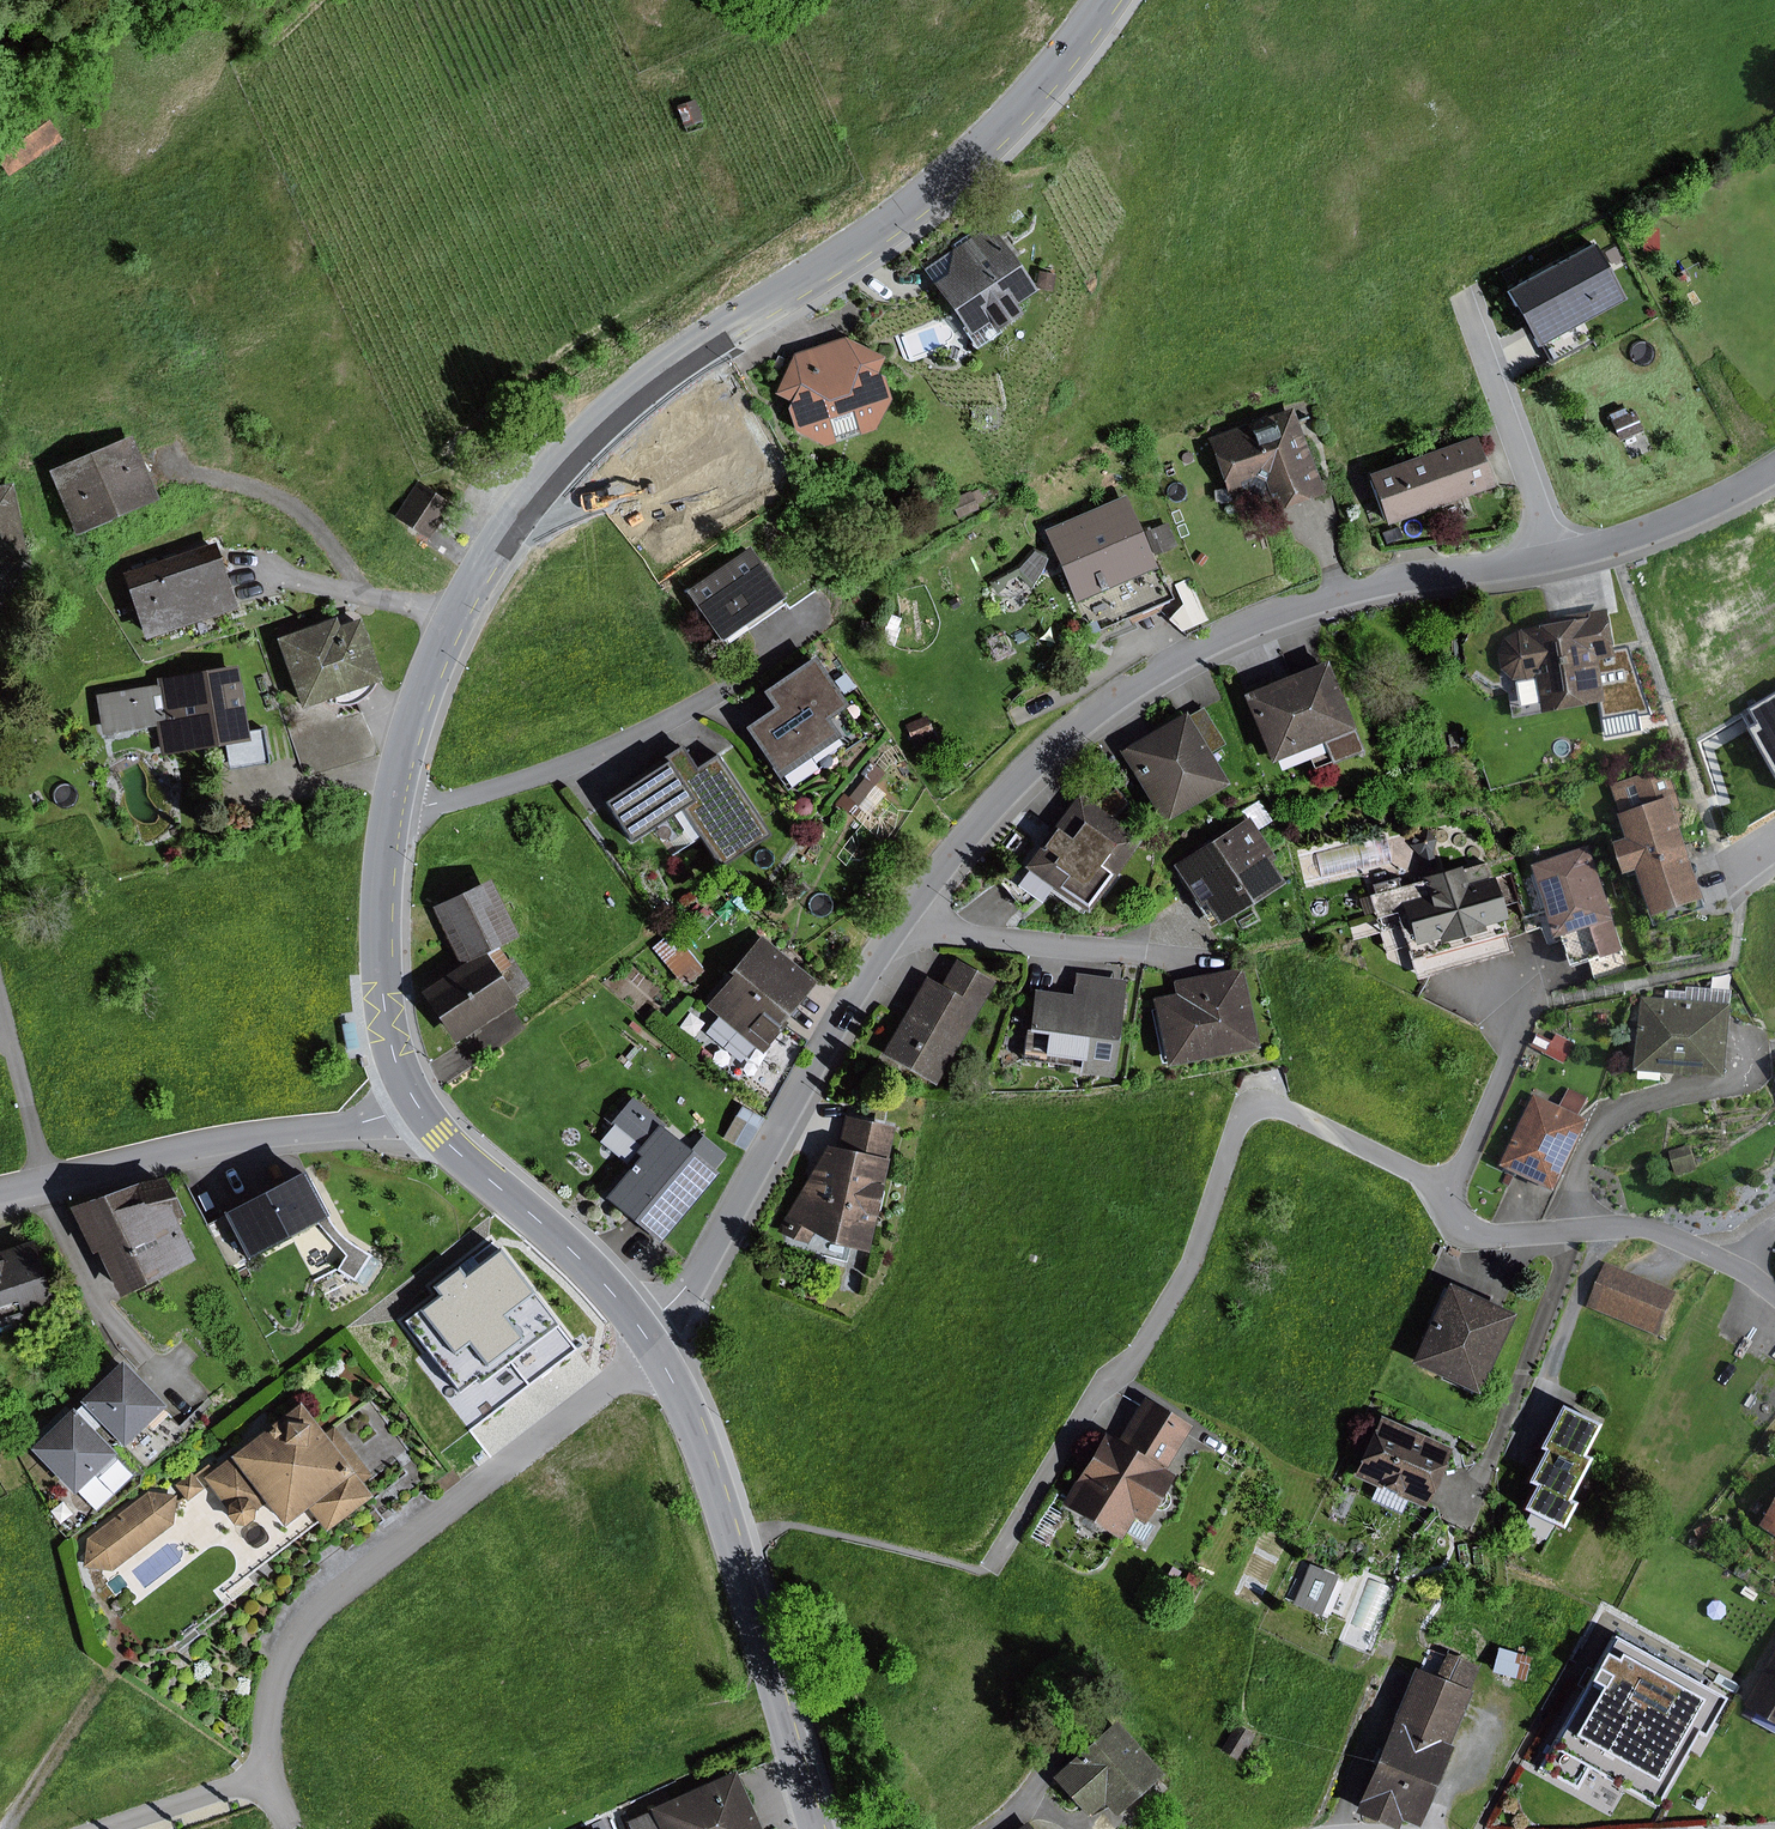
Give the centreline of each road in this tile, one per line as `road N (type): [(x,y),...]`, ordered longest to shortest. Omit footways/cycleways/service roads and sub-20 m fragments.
road 1 (residential): [(1774,470),(1702,511),(1598,549),(1397,579),(1282,610),(1146,677),(1075,726),(949,857),(858,991),(703,1265),(640,1328)]
road 2 (residential): [(1774,1287),(1656,1228),(1492,1238),(1470,1232),(1432,1179),(1261,1095),(1242,1124),(1200,1258),(1173,1310),(1141,1356),(1115,1374),(987,1571)]
road 3 (tertiary): [(1106,0),(989,143),(838,261),(682,357),(560,462),(486,562),(449,627),(421,694),(393,803)]
road 4 (residential): [(266,1770),(276,1749),(279,1693),(300,1638),(323,1609),(657,1351)]
road 5 (tertiary): [(657,1351),(707,1457),(817,1828)]
road 6 (residential): [(831,613),(706,700),(610,747),(442,804),(393,803)]
road 7 (residential): [(0,1191),(188,1146),(361,1124),(414,1099)]
road 8 (tertiary): [(414,1099),(438,1134),(596,1271),(640,1328)]
road 9 (tertiary): [(393,803),(382,871),(383,992),(398,1071),(414,1099)]
road 10 (residential): [(98,1828),(266,1770)]

